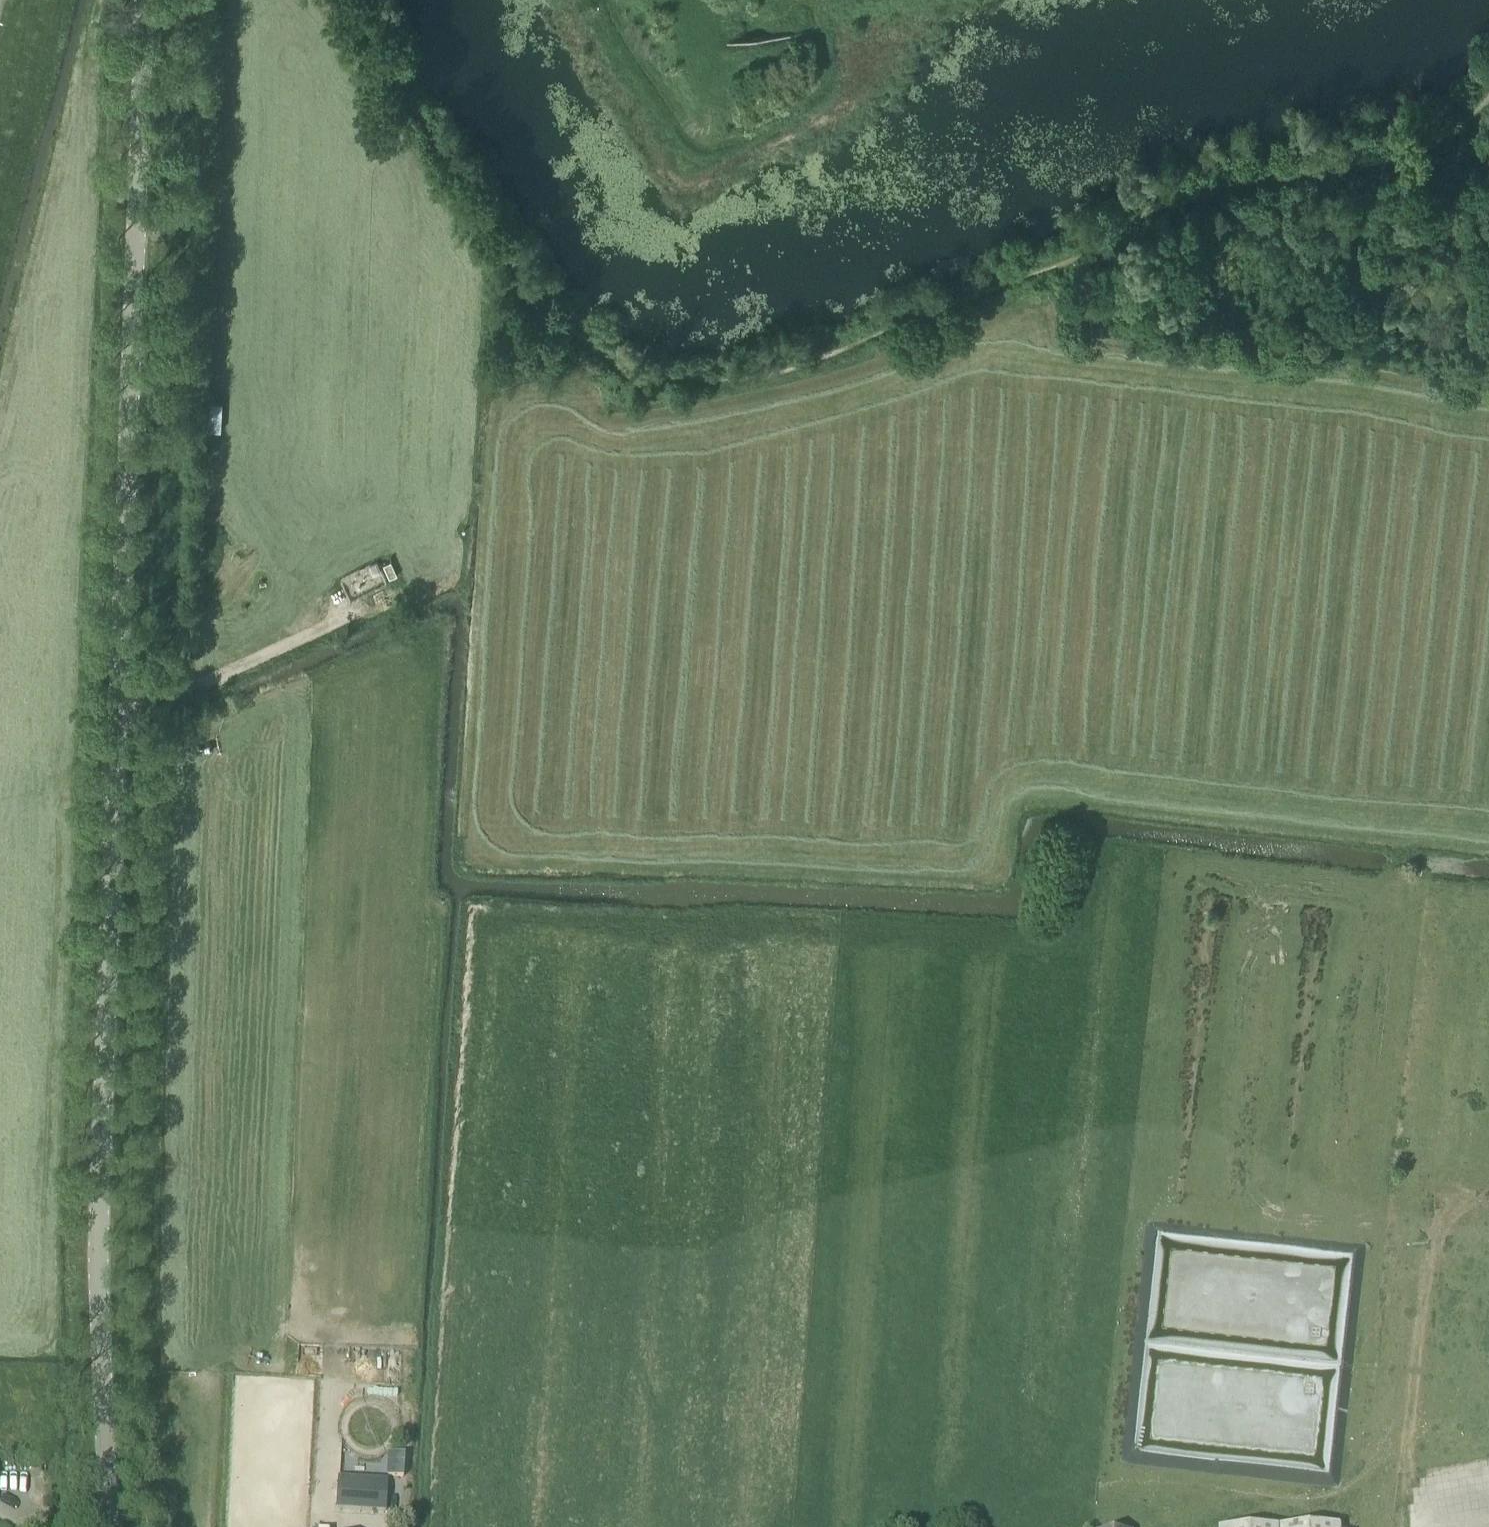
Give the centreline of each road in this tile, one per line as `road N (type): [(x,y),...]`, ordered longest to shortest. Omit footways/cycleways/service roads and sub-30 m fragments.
road 1 (unclassified): [(110,1526),(98,1243),(142,0)]

